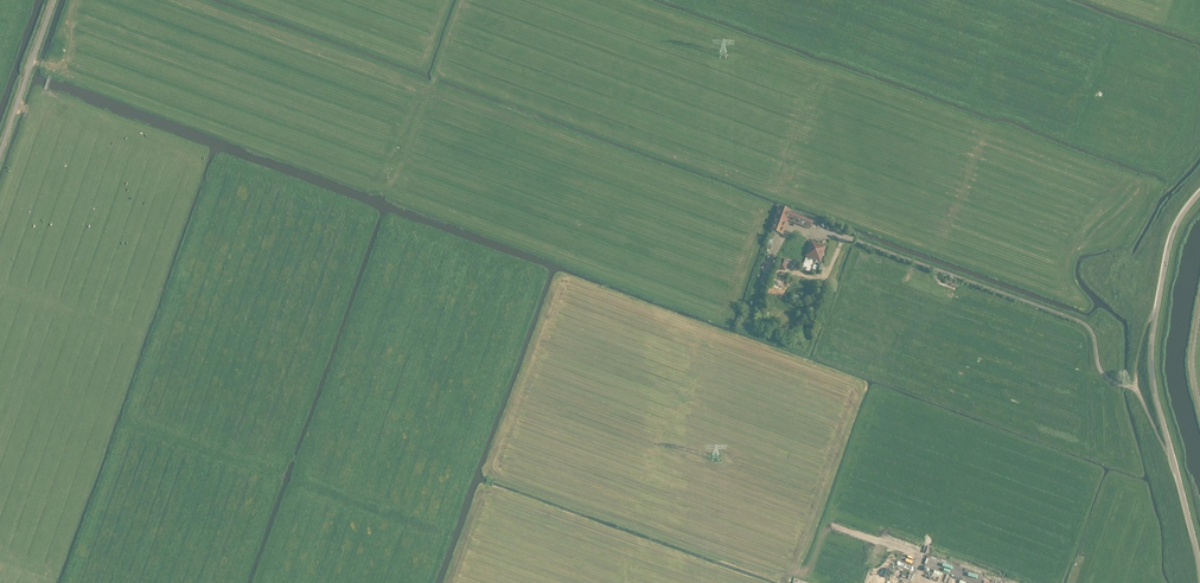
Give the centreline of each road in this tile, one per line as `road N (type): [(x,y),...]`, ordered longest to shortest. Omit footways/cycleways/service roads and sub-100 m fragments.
road 1 (tertiary): [(1199,563),(1153,376),(1172,236),(1199,193)]
road 2 (unclassified): [(0,151),(54,0)]
road 3 (track): [(172,111),(50,73)]

